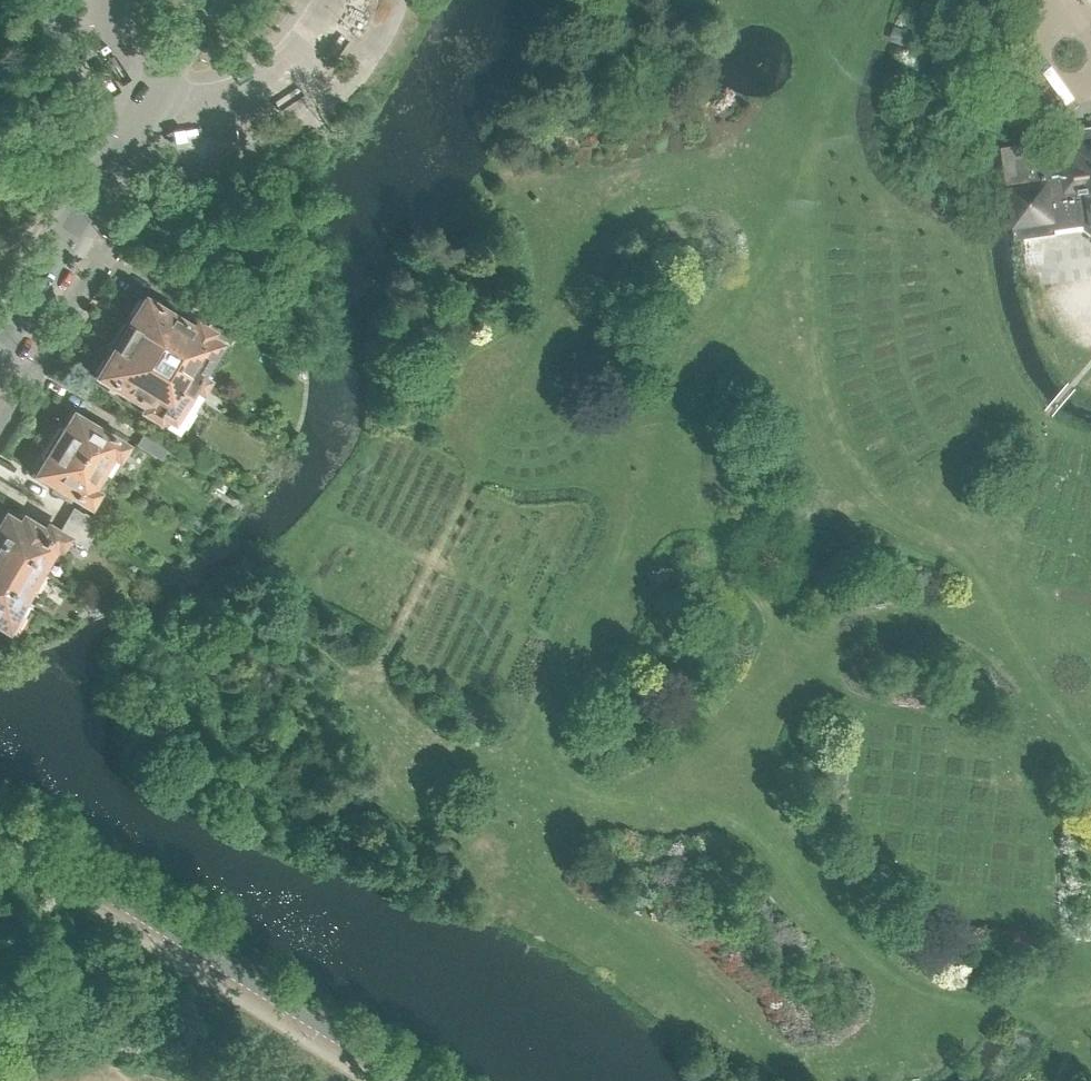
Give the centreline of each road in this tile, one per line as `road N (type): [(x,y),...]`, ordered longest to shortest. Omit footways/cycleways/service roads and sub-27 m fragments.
road 1 (residential): [(412,1080),(0,823)]
road 2 (residential): [(0,346),(145,96)]
road 3 (residential): [(145,96),(199,102),(251,88),(305,48),(333,0)]

